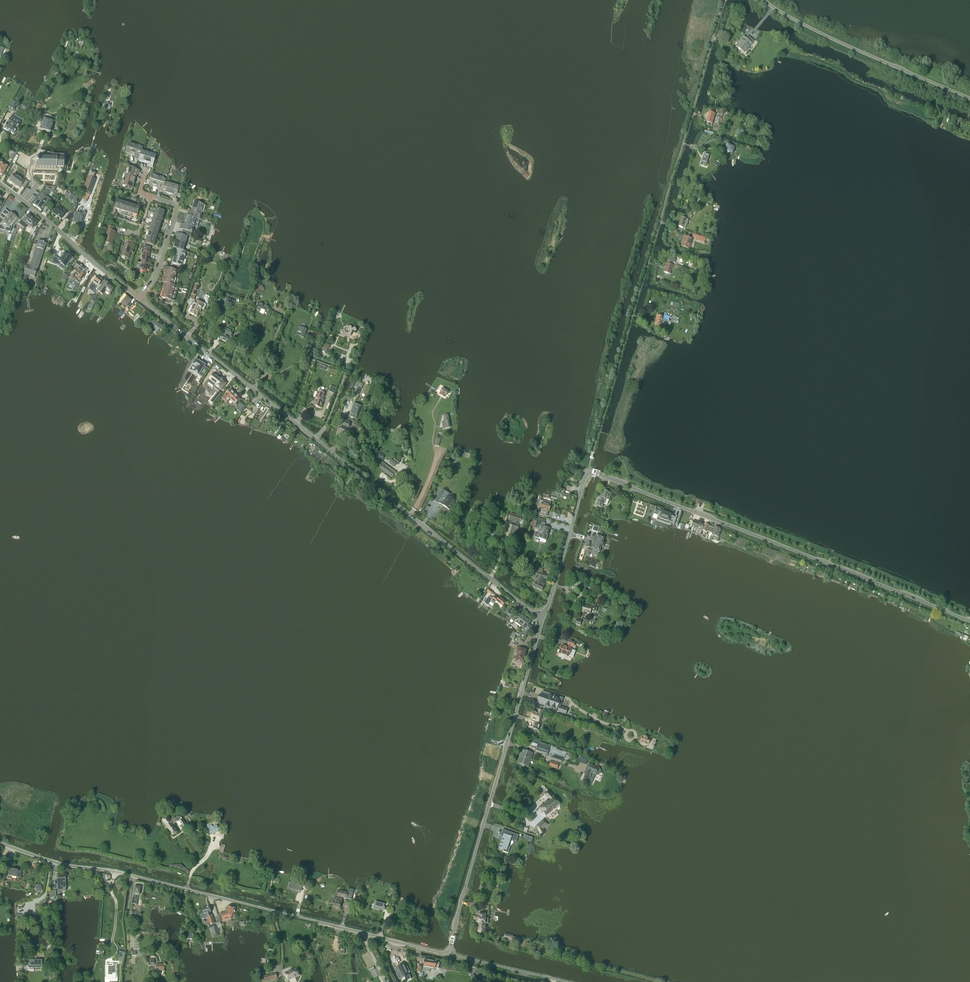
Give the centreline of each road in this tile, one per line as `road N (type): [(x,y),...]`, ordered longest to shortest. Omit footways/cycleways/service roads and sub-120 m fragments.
road 1 (tertiary): [(542,620),(590,472),(969,621)]
road 2 (tertiary): [(542,620),(139,297)]
road 3 (residential): [(0,843),(448,955)]
road 4 (unclassified): [(448,955),(542,620)]
road 5 (unclassified): [(969,98),(764,0)]
road 6 (tertiary): [(139,297),(0,183)]
road 7 (residential): [(139,297),(154,279),(177,206),(151,198)]
road 8 (residential): [(567,981),(448,955)]

